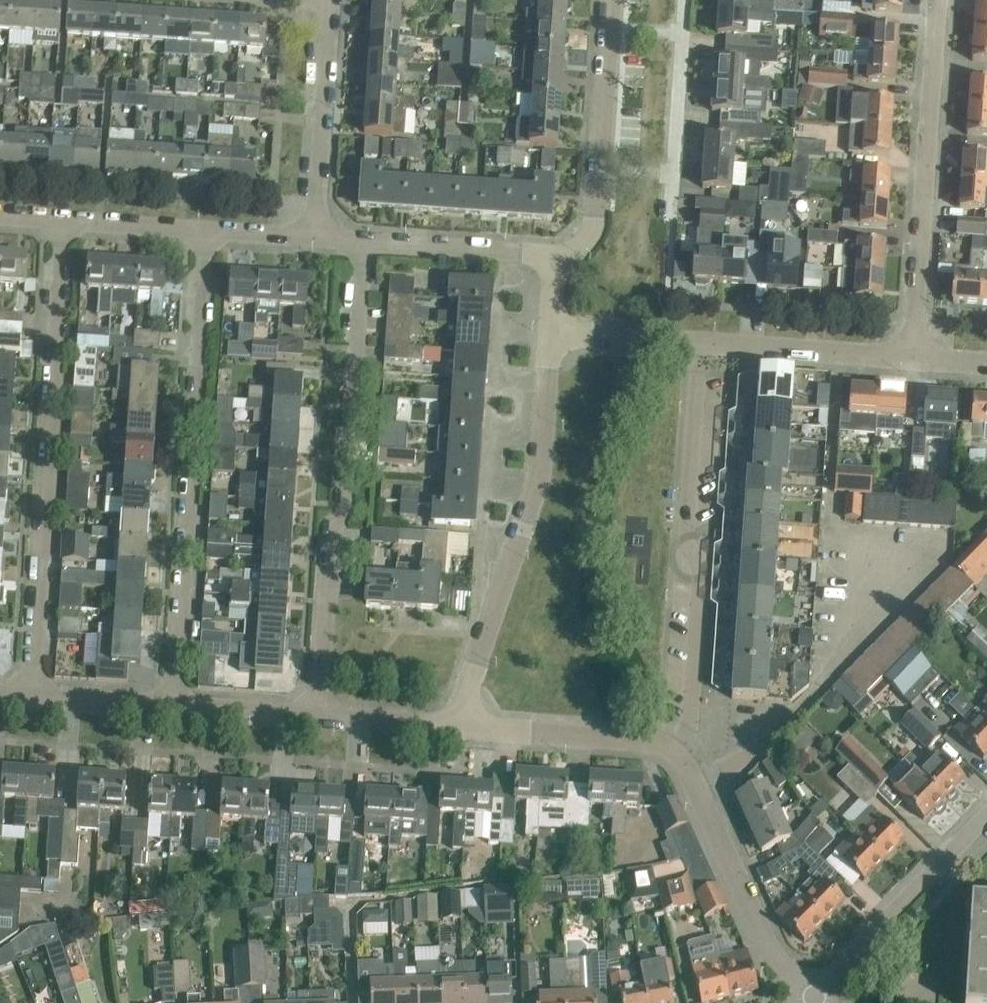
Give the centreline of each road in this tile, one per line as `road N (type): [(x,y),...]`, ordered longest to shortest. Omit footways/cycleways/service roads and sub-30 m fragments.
road 1 (residential): [(318,717),(364,241)]
road 2 (residential): [(31,696),(63,220)]
road 3 (residential): [(174,706),(206,230)]
road 4 (residential): [(673,751),(692,710),(702,566),(687,533),(701,341)]
road 5 (residential): [(456,726),(538,481),(550,330)]
road 6 (residential): [(913,357),(939,0)]
road 7 (residential): [(814,995),(772,952),(673,751)]
road 8 (residential): [(554,254),(576,251),(592,235),(612,0)]
road 9 (unclassified): [(986,815),(814,995)]
road 10 (residential): [(315,237),(332,0)]
road 11 (residential): [(673,751),(639,739),(456,726)]
road 12 (residential): [(913,357),(701,341)]
road 13 (residential): [(364,241),(554,254)]
road 14 (residential): [(701,341),(550,330)]
road 15 (residential): [(318,717),(174,706)]
road 16 (residential): [(63,220),(206,230)]
road 17 (residential): [(174,706),(31,696)]
road 18 (residential): [(456,726),(318,717)]

